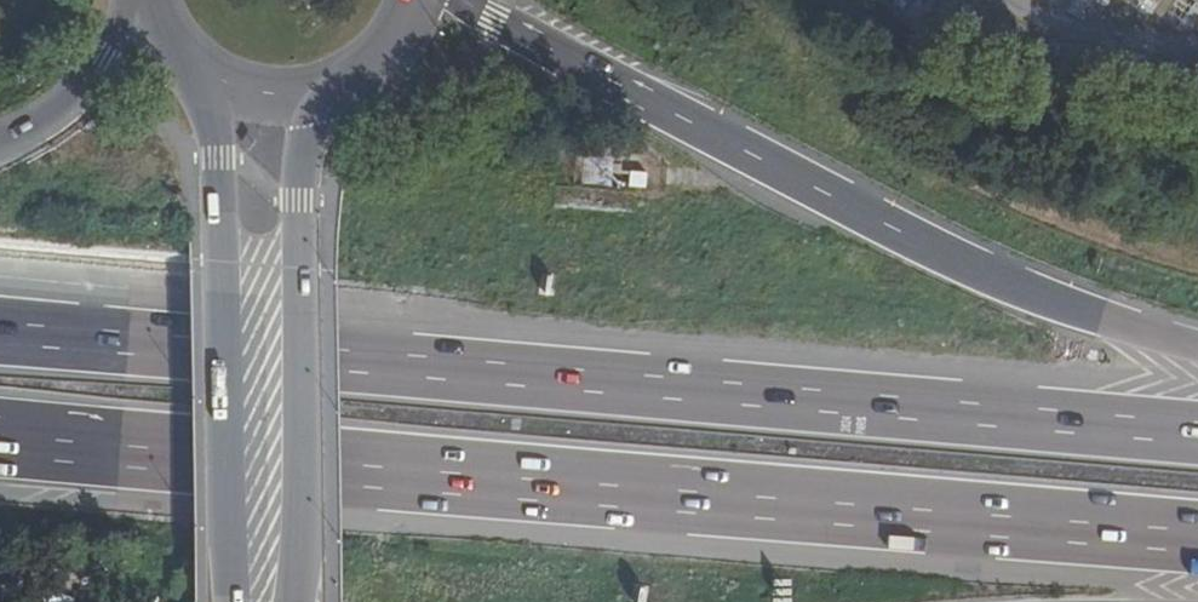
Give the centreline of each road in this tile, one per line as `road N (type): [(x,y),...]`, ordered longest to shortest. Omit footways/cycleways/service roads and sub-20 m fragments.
road 1 (motorway): [(1197,432),(0,329)]
road 2 (motorway): [(0,444),(1197,543)]
road 3 (motorway): [(1197,353),(1080,319),(882,230),(700,142),(445,0)]
road 4 (secondary): [(211,90),(234,601)]
road 5 (secondary): [(292,601),(302,521),(299,181),(324,102)]
road 6 (motorway): [(143,9),(80,84),(0,143)]
road 7 (secondary): [(324,102),(363,84),(395,56),(423,0)]

